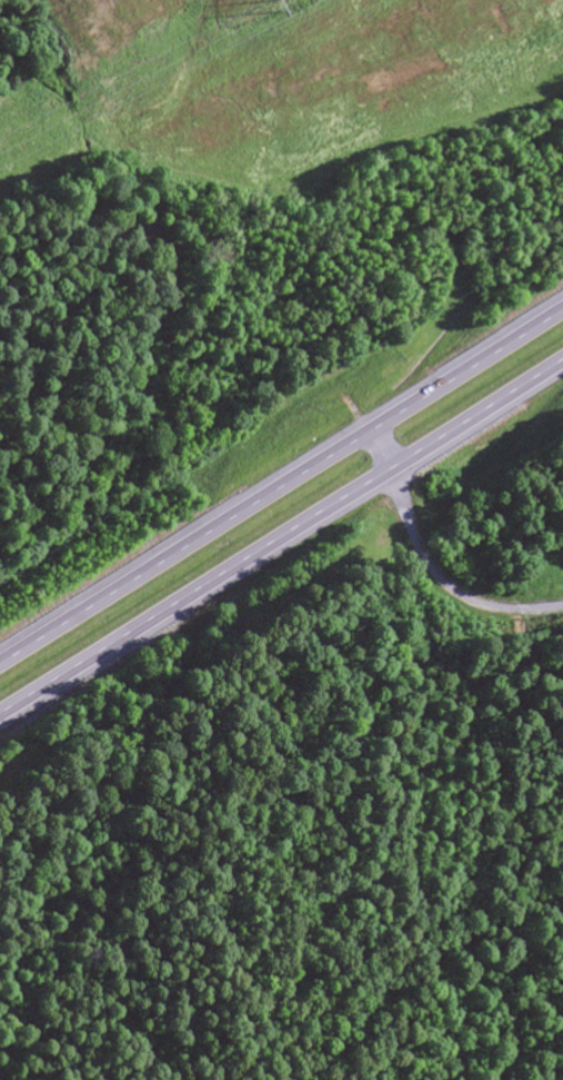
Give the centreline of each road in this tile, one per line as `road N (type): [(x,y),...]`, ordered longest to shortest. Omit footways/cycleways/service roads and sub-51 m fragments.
road 1 (primary): [(562,308),(0,663)]
road 2 (primary): [(0,716),(562,363)]

